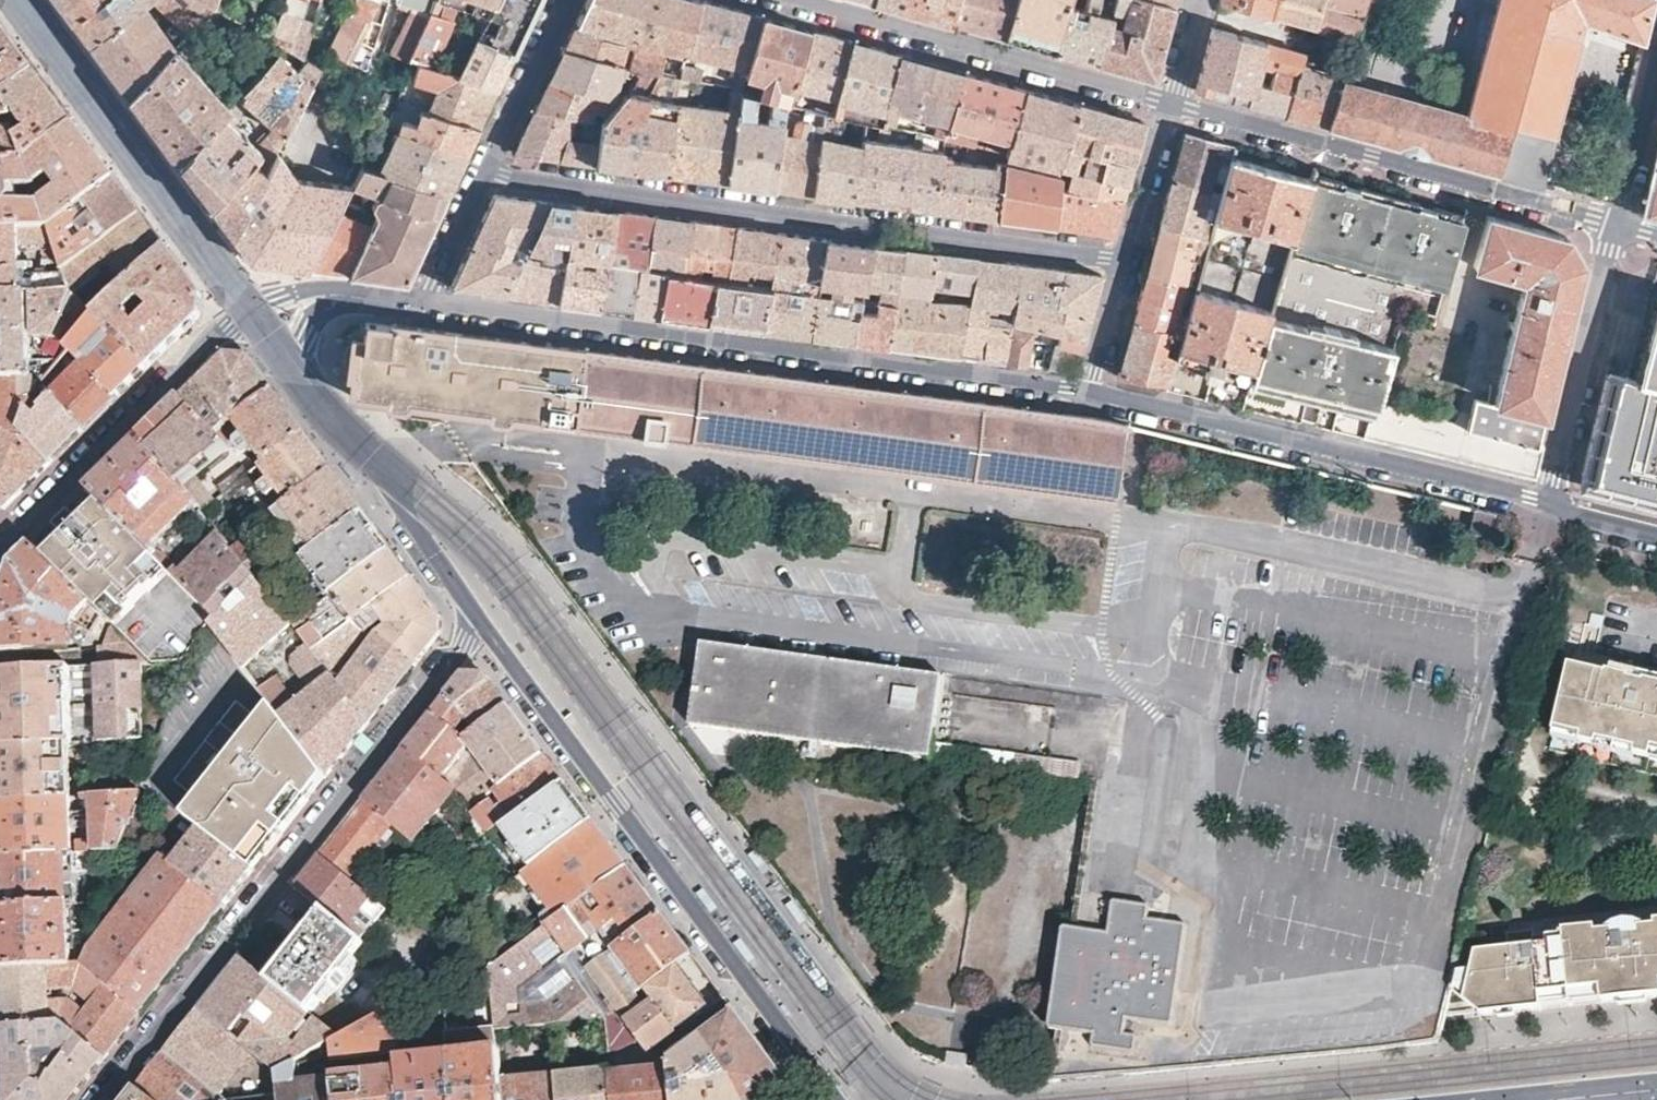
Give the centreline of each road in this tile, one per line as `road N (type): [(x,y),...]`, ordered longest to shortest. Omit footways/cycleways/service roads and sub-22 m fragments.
road 1 (residential): [(1091,391),(428,298)]
road 2 (residential): [(1126,256),(487,174)]
road 3 (residential): [(100,1099),(481,618)]
road 4 (residential): [(836,1099),(481,618)]
road 5 (residential): [(1546,501),(1091,391)]
road 6 (residential): [(1170,101),(1618,222)]
road 7 (residential): [(799,0),(1170,101)]
road 8 (residential): [(261,304),(229,325),(0,543)]
road 9 (residential): [(1546,501),(1618,222)]
road 10 (residential): [(481,618),(347,417)]
road 11 (residential): [(487,174),(562,0)]
road 12 (residential): [(1170,101),(1126,256)]
road 13 (residential): [(1618,222),(1656,66)]
road 14 (residential): [(1126,256),(1091,391)]
road 15 (residential): [(428,298),(487,174)]

